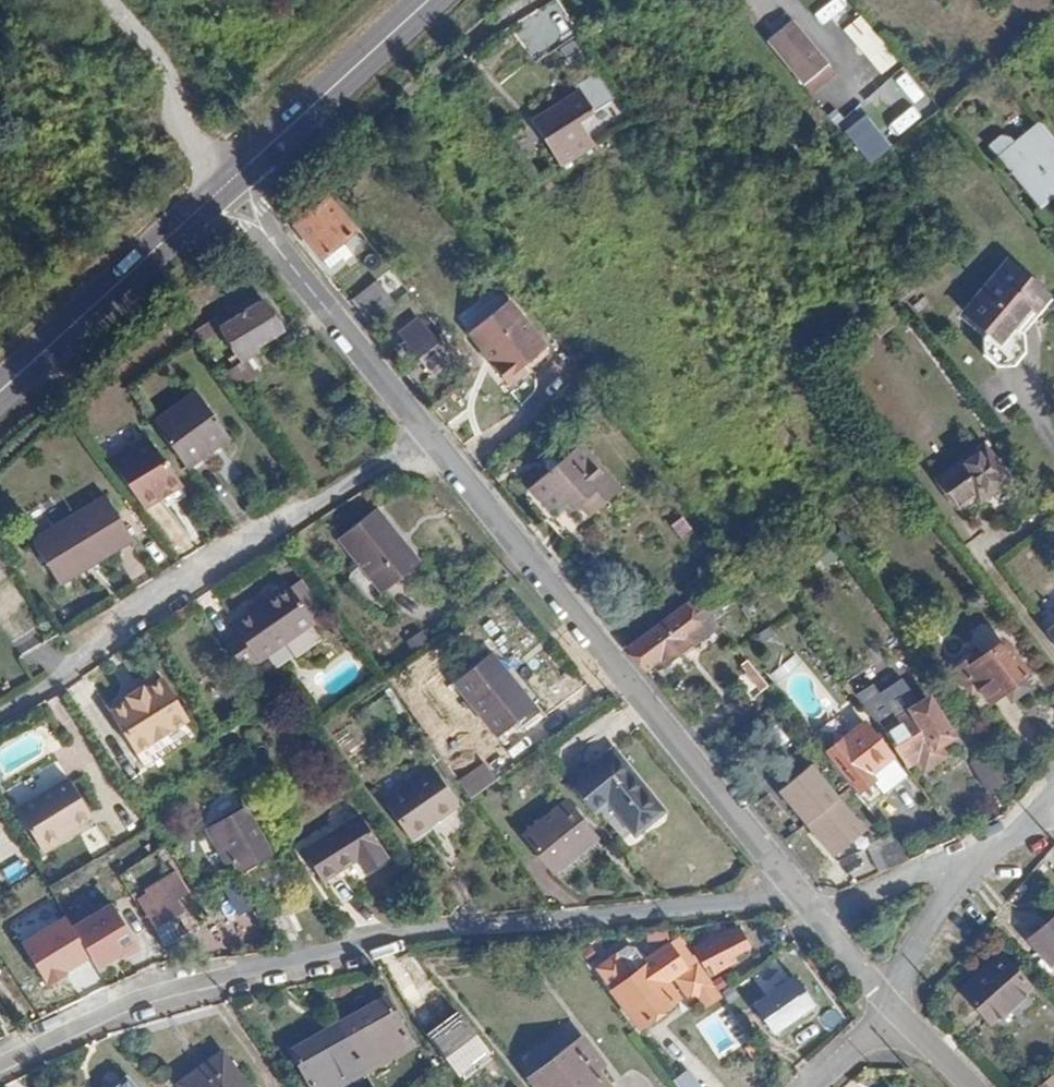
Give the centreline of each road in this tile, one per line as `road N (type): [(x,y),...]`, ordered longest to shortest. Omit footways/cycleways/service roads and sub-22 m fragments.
road 1 (residential): [(790,884),(763,899),(452,932),(299,957),(187,985),(0,1066)]
road 2 (residential): [(790,884),(429,437)]
road 3 (residential): [(429,437),(0,706)]
road 4 (residential): [(429,437),(228,178)]
road 5 (secondary): [(228,178),(0,389)]
road 6 (secondary): [(426,0),(228,178)]
road 7 (unclassified): [(228,178),(177,120),(151,45),(117,0)]
road 8 (residential): [(975,861),(934,866),(823,924)]
road 9 (residential): [(886,1000),(975,861)]

